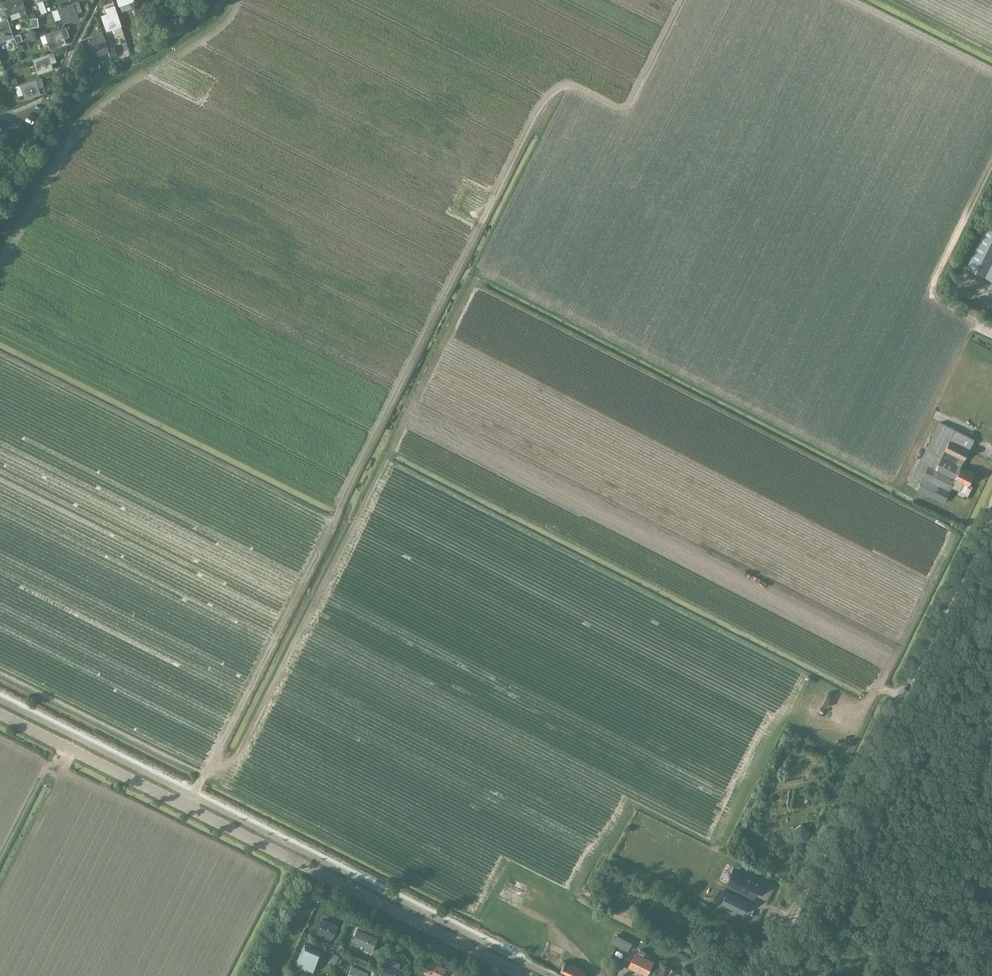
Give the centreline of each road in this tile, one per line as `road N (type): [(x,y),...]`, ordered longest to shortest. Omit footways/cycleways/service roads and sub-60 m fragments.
road 1 (track): [(546,102),(187,807)]
road 2 (tertiary): [(526,975),(0,714)]
road 3 (unclassified): [(760,975),(991,512)]
road 4 (track): [(694,0),(629,129),(555,94),(546,102)]
road 5 (track): [(991,335),(922,296),(991,162)]
road 6 (track): [(546,102),(344,0)]
road 7 (track): [(991,73),(843,0)]

